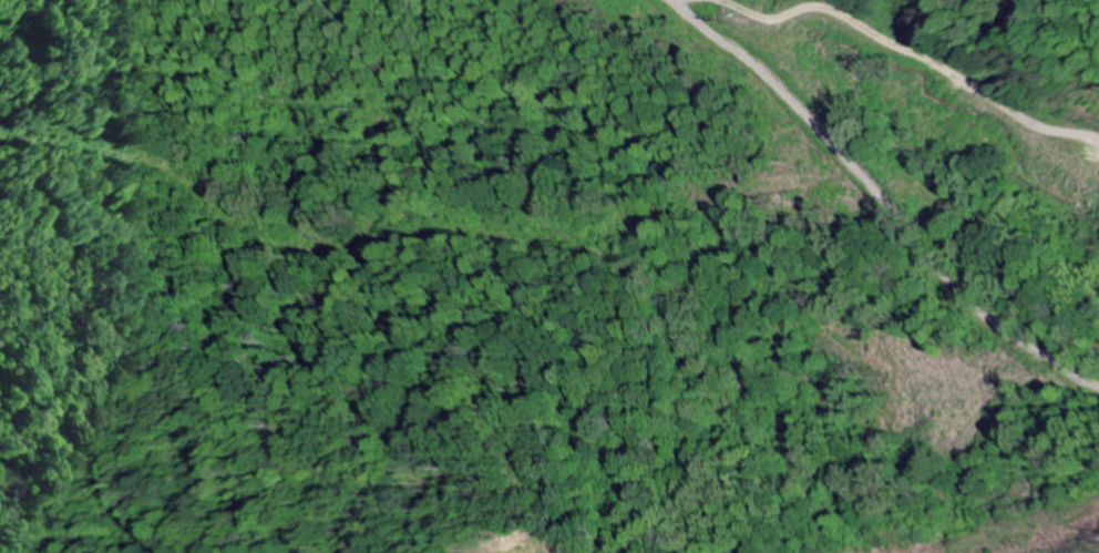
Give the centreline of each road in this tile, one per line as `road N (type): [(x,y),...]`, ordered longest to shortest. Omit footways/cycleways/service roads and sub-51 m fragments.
road 1 (residential): [(687,0),(832,142),(892,219),(1000,298),(1060,395),(1098,413)]

